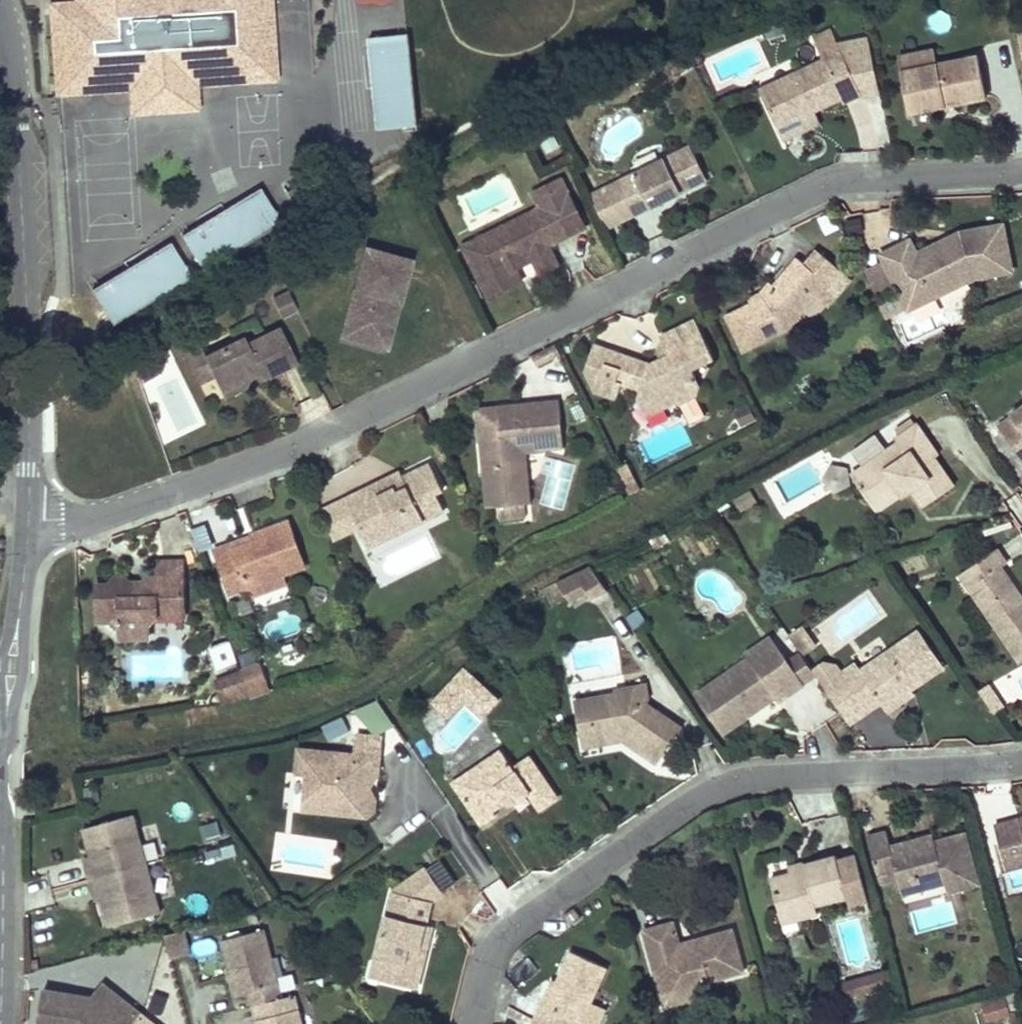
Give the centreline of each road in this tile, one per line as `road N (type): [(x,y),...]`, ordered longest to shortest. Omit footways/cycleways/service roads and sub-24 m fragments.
road 1 (residential): [(26,519),(90,520),(329,433),(821,189),(864,177),(1021,168)]
road 2 (residential): [(1021,763),(719,788),(492,950),(470,1023)]
road 3 (residential): [(26,519),(16,20),(0,3)]
road 4 (residential): [(0,1004),(0,760),(8,712)]
road 5 (residential): [(8,712),(26,519)]

